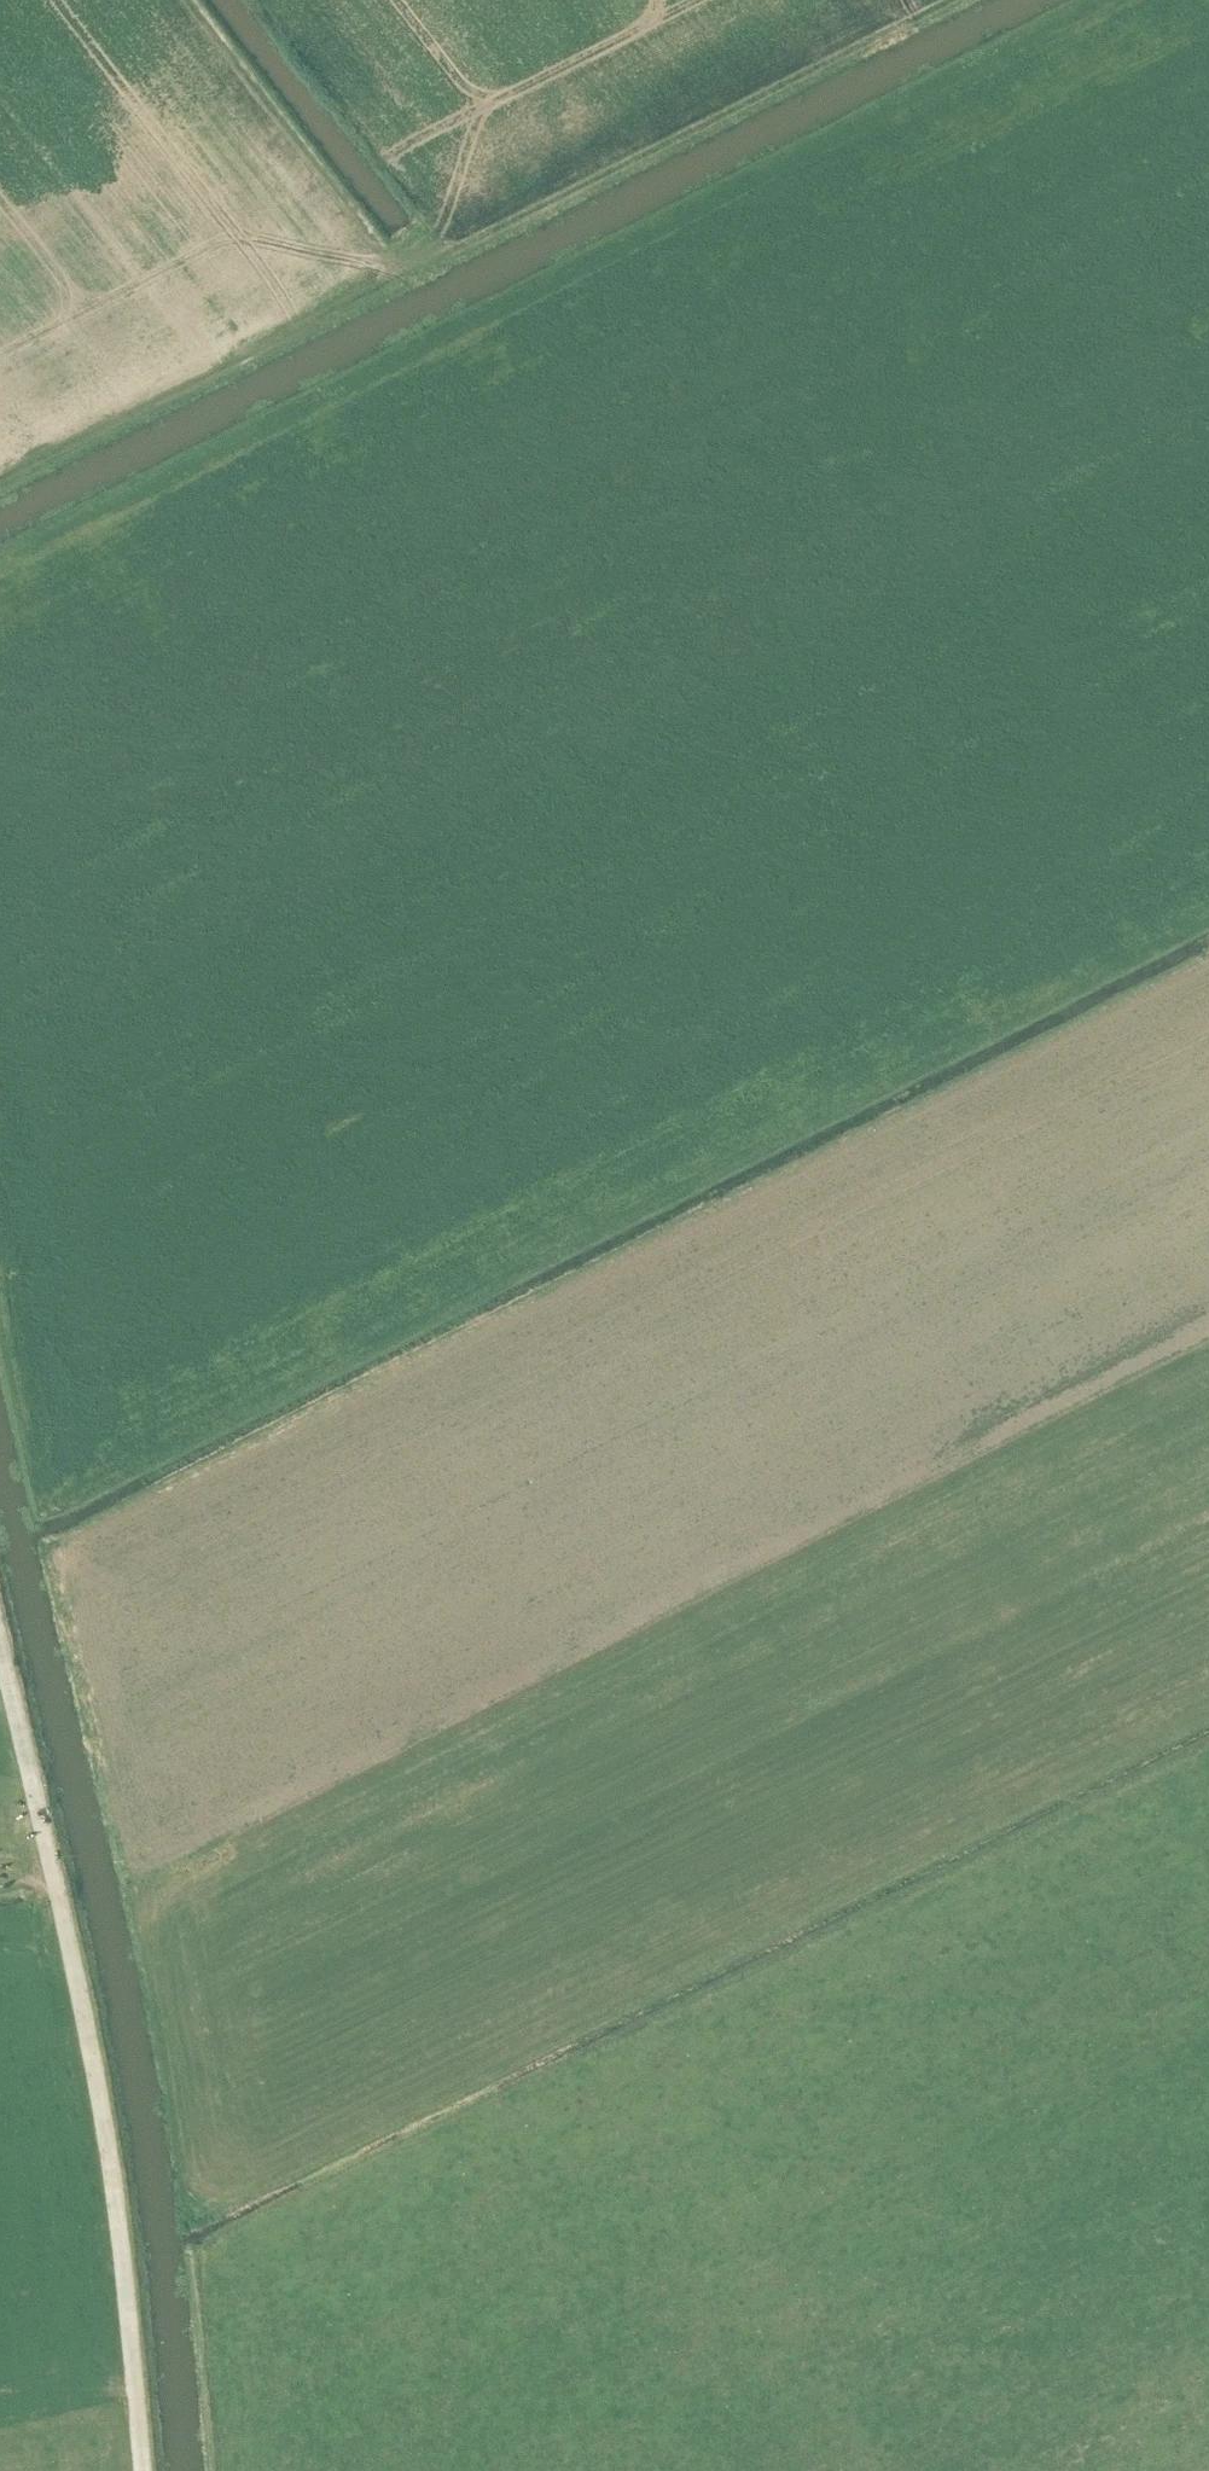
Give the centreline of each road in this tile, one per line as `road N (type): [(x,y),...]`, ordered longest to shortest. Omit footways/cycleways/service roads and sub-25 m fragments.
road 1 (track): [(0,1646),(102,2097),(143,2470)]

